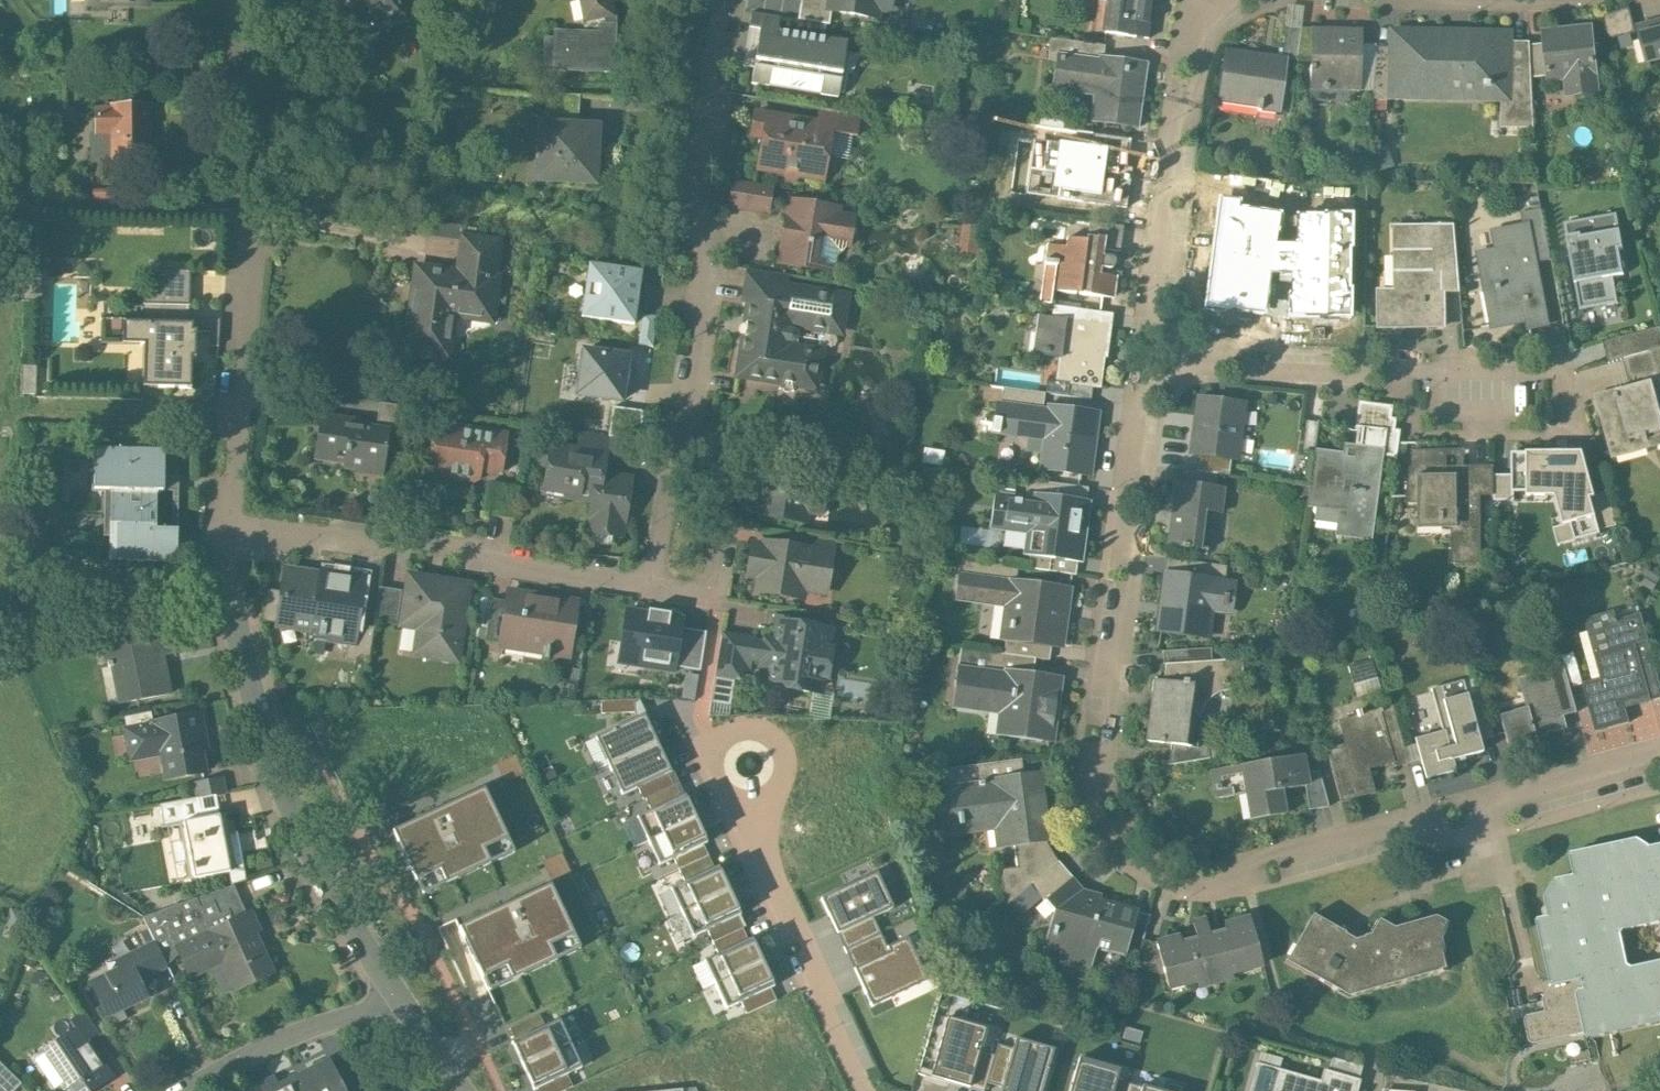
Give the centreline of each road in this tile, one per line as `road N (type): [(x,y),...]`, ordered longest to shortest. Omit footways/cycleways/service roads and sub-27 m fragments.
road 1 (residential): [(1173,360),(1134,417),(1122,515),(1132,564),(1096,781),(1102,822),(1119,853),(1147,875),(1195,890),(1262,857),(1659,752)]
road 2 (residential): [(226,519),(250,285),(245,102),(225,0)]
road 3 (residential): [(690,436),(708,301),(696,213),(726,0)]
road 4 (residential): [(226,519),(653,590)]
road 5 (residential): [(412,998),(304,814),(226,611)]
road 6 (residential): [(1210,20),(1196,91),(1174,126),(1152,303),(1173,360)]
road 7 (residential): [(1173,360),(1285,371),(1493,372)]
road 8 (residential): [(869,1090),(758,855)]
road 9 (residential): [(412,998),(314,1026),(198,1077)]
road 10 (residential): [(653,590),(699,592),(716,573),(725,495),(690,436)]
road 11 (residential): [(758,855),(778,778),(776,753),(763,742),(731,744),(721,776)]
road 12 (residential): [(690,436),(674,462),(653,590)]

